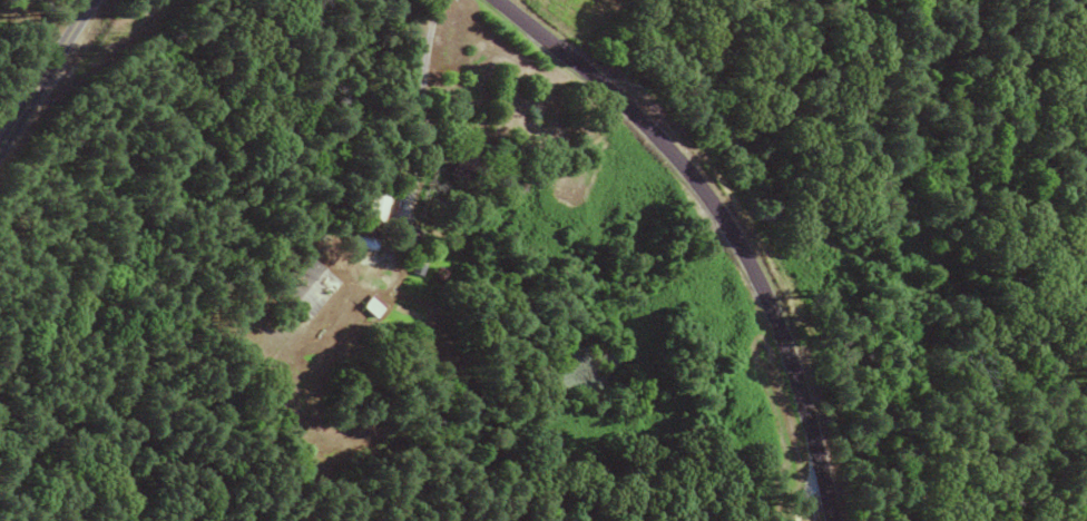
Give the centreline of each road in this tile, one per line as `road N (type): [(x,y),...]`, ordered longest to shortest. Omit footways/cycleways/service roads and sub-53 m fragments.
road 1 (residential): [(499,0),(566,50),(704,189),(795,365),(833,520)]
road 2 (residential): [(0,139),(72,0)]

